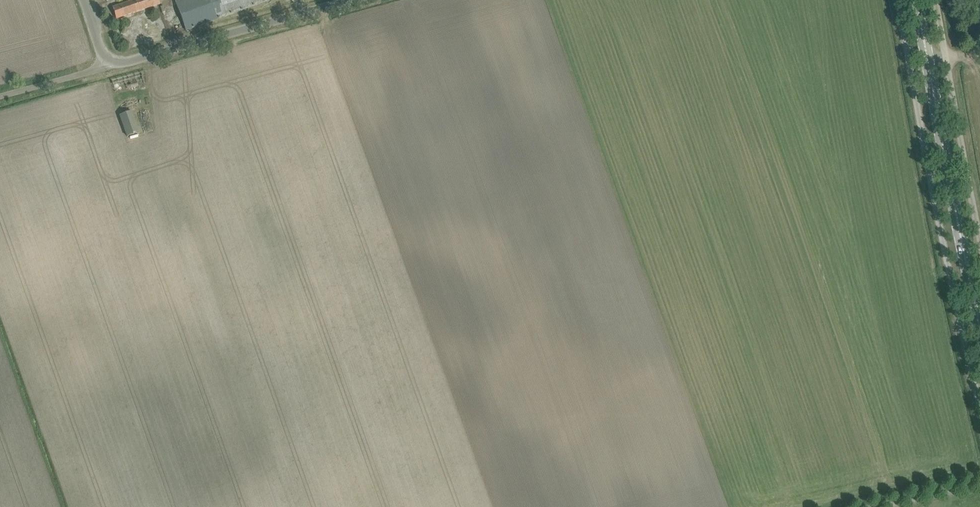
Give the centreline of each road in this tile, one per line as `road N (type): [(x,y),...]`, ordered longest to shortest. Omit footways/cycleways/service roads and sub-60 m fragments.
road 1 (unclassified): [(979,403),(898,0)]
road 2 (primary): [(979,329),(916,0)]
road 3 (unclassified): [(82,0),(102,54),(130,62),(361,0)]
road 4 (unclassified): [(979,235),(936,0)]

